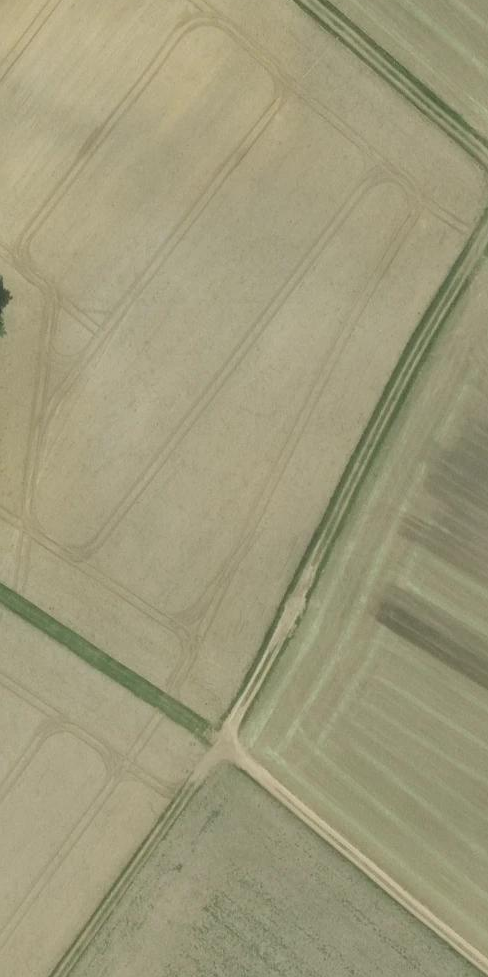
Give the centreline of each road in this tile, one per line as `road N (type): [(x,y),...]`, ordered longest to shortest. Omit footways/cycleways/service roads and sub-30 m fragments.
road 1 (track): [(59,976),(252,688),(487,227)]
road 2 (track): [(487,966),(220,739),(0,594)]
road 3 (track): [(487,160),(305,0)]

